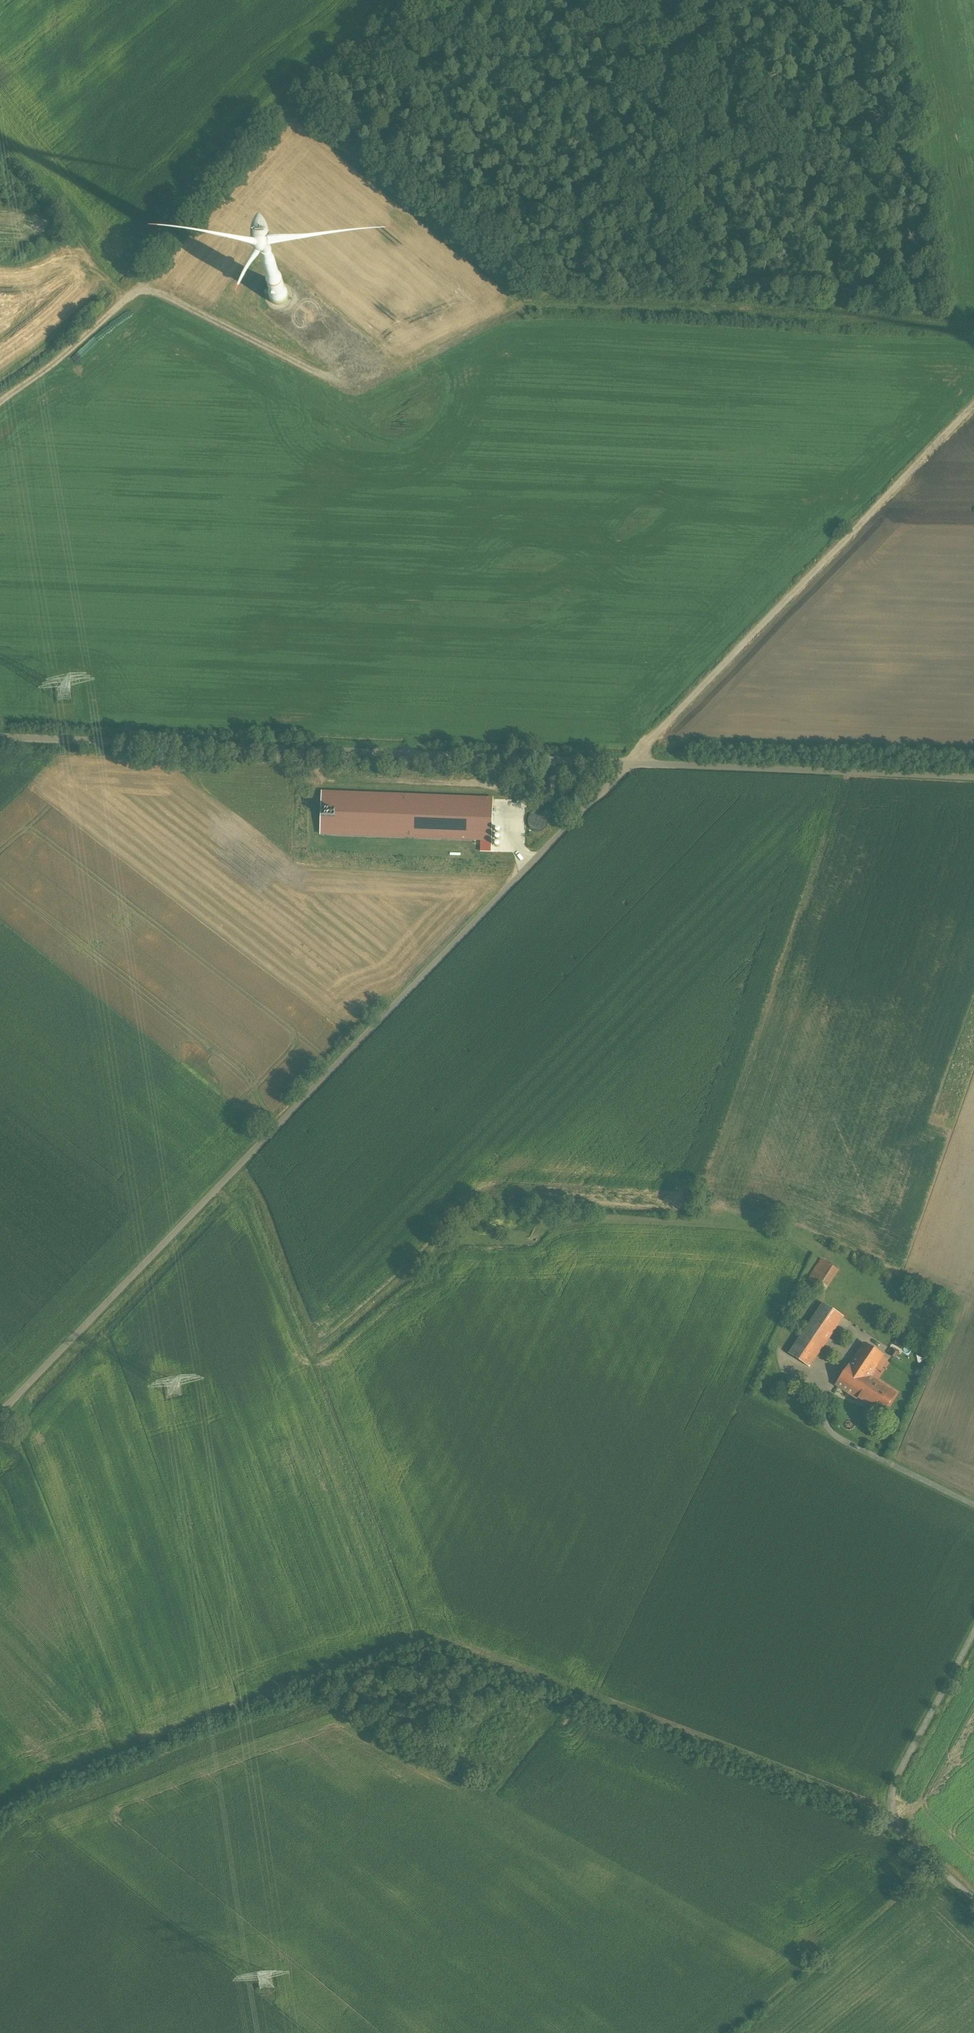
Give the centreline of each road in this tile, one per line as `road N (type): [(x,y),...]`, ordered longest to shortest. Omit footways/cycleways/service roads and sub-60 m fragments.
road 1 (track): [(973,330),(529,308),(356,387),(139,284),(55,359),(0,395)]
road 2 (unclassified): [(0,1414),(631,762)]
road 3 (unclassified): [(631,762),(0,737)]
road 4 (track): [(631,762),(973,404)]
road 5 (unclassified): [(973,777),(631,762)]

